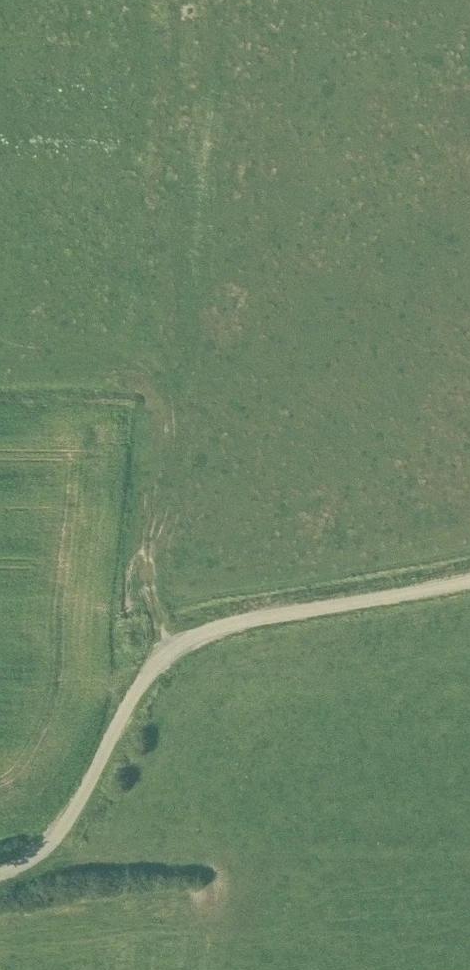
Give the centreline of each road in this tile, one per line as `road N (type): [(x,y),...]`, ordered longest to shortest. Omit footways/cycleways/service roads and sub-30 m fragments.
road 1 (unclassified): [(0,874),(39,858),(73,816),(154,667),(202,629),(469,572)]

